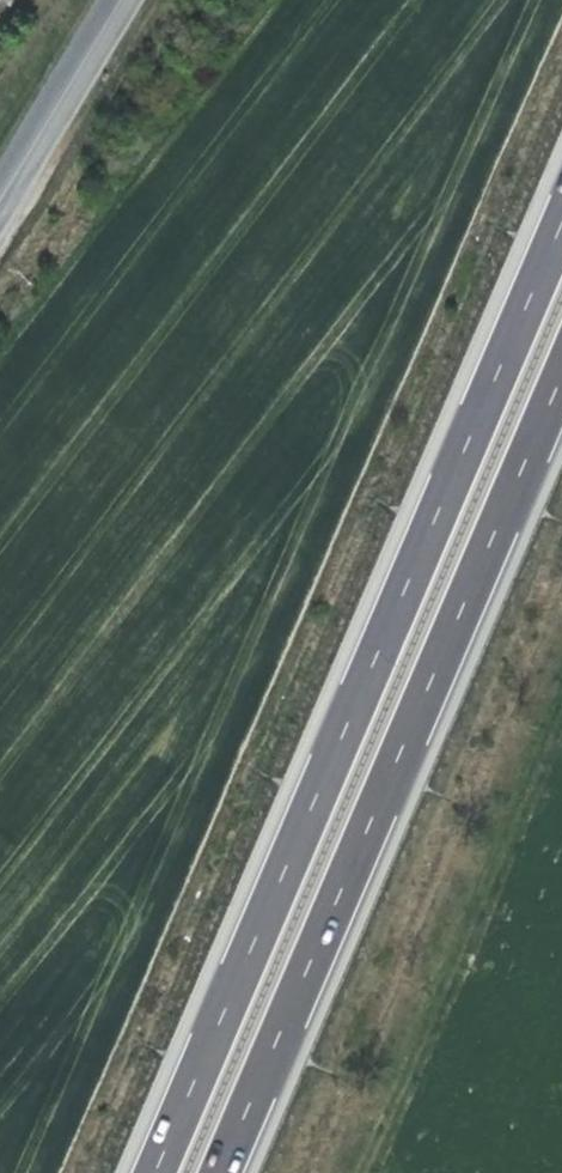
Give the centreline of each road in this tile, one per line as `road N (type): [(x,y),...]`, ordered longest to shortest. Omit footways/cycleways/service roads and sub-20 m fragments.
road 1 (motorway): [(561,214),(158,1172)]
road 2 (motorway): [(223,1172),(561,358)]
road 3 (secondary): [(122,0),(0,199)]

